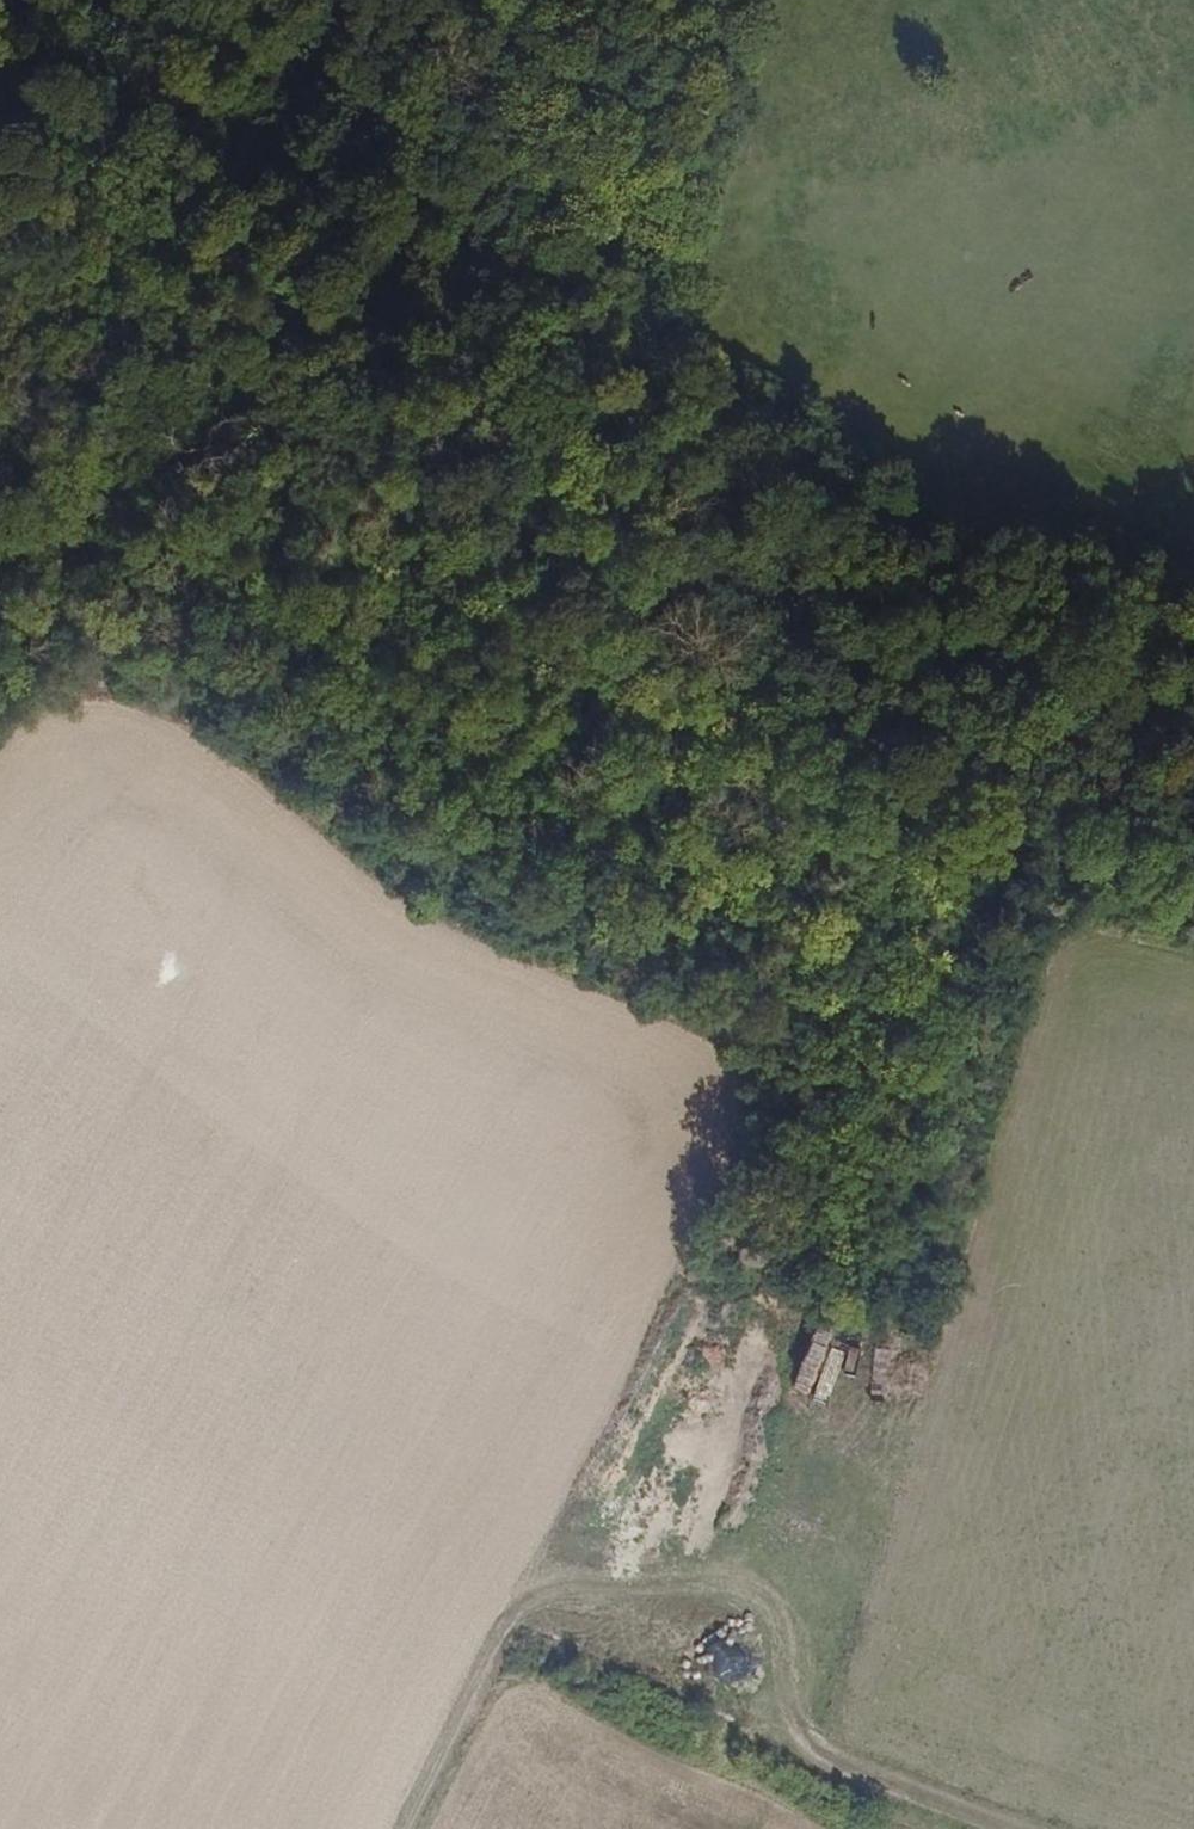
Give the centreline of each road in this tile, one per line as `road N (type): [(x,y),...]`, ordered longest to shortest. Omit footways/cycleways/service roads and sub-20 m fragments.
road 1 (track): [(413,1828),(490,1682),(528,1681),(817,1828)]

